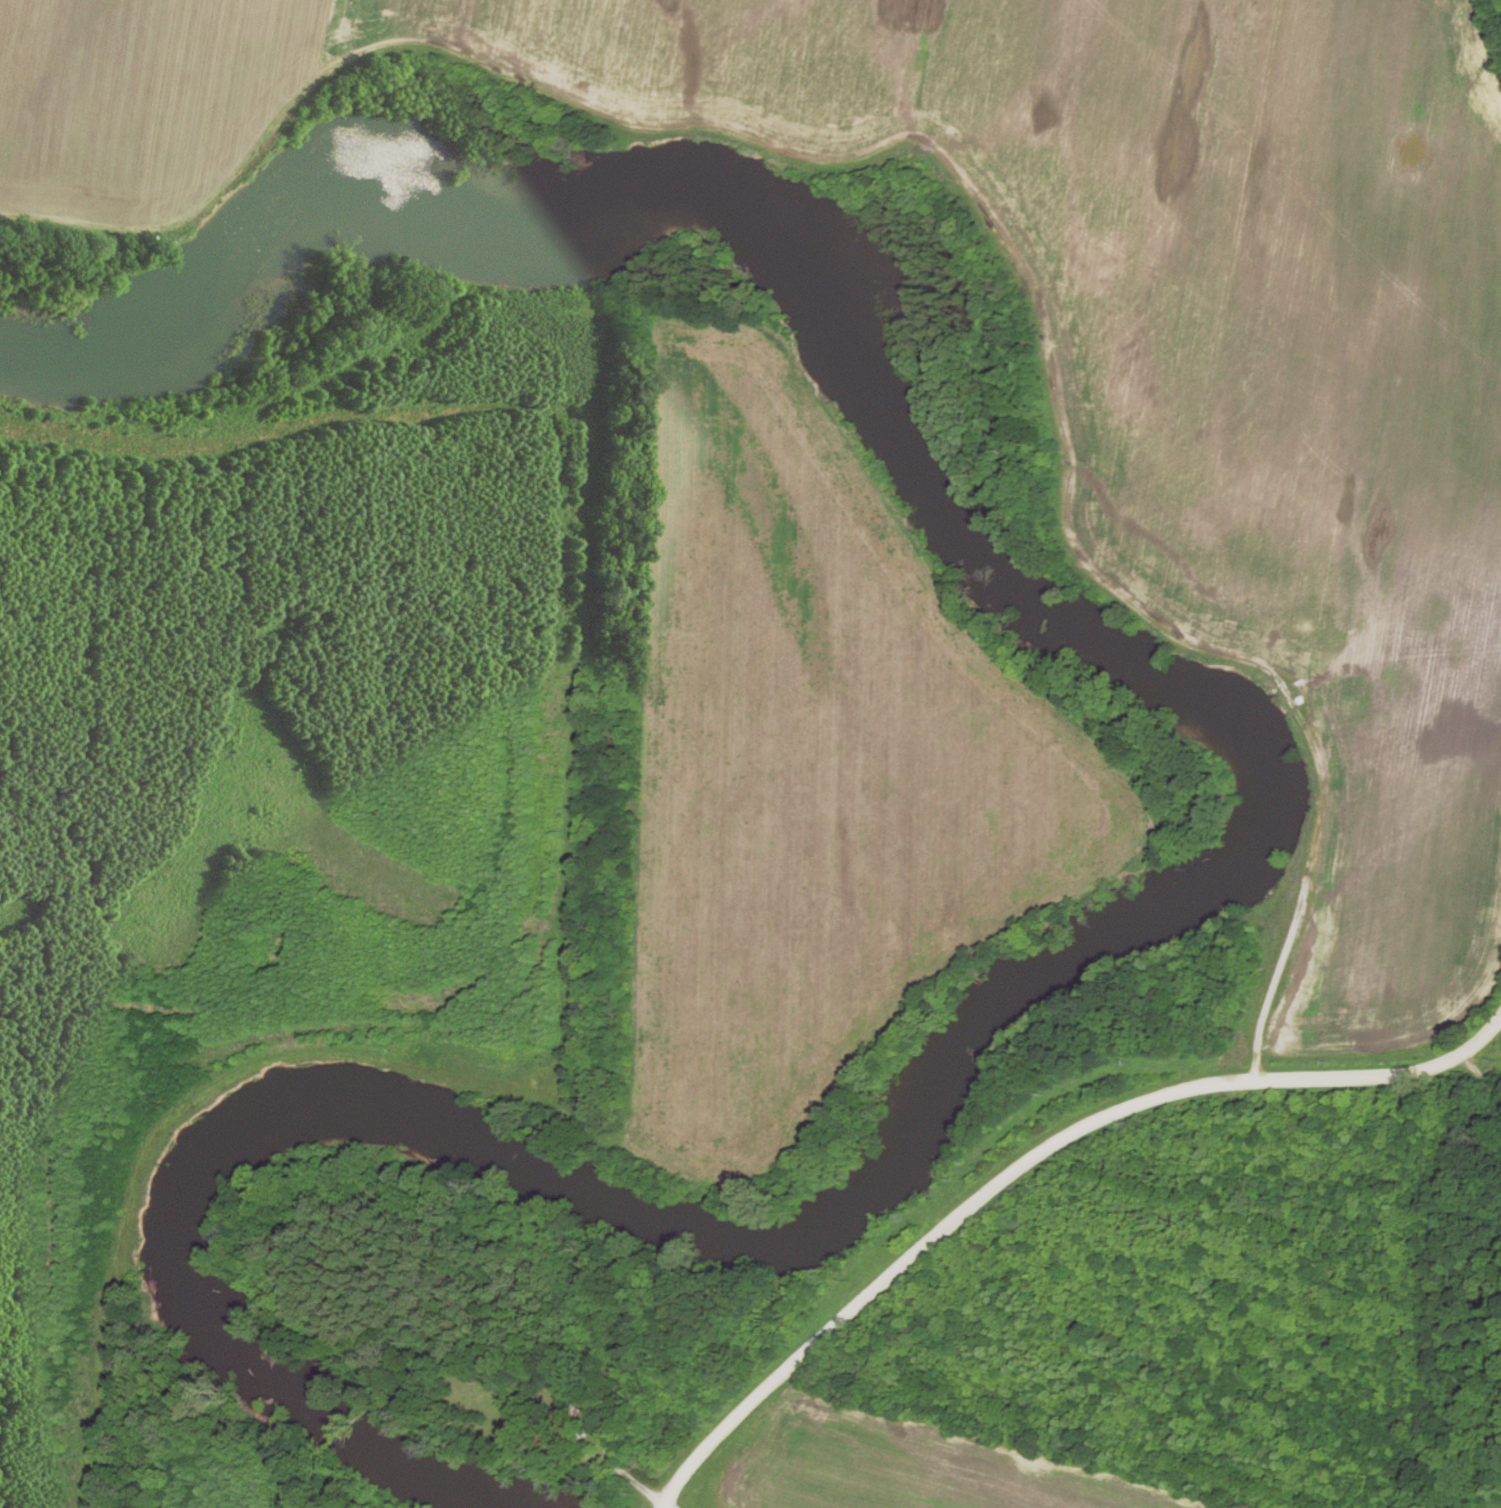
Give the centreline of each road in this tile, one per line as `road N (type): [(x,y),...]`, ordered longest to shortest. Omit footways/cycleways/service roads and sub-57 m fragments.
road 1 (residential): [(1500,1024),(1472,1050),(1420,1072),(1215,1086),(1145,1100),(1082,1129),(1011,1172),(829,1334),(684,1470),(666,1507)]

